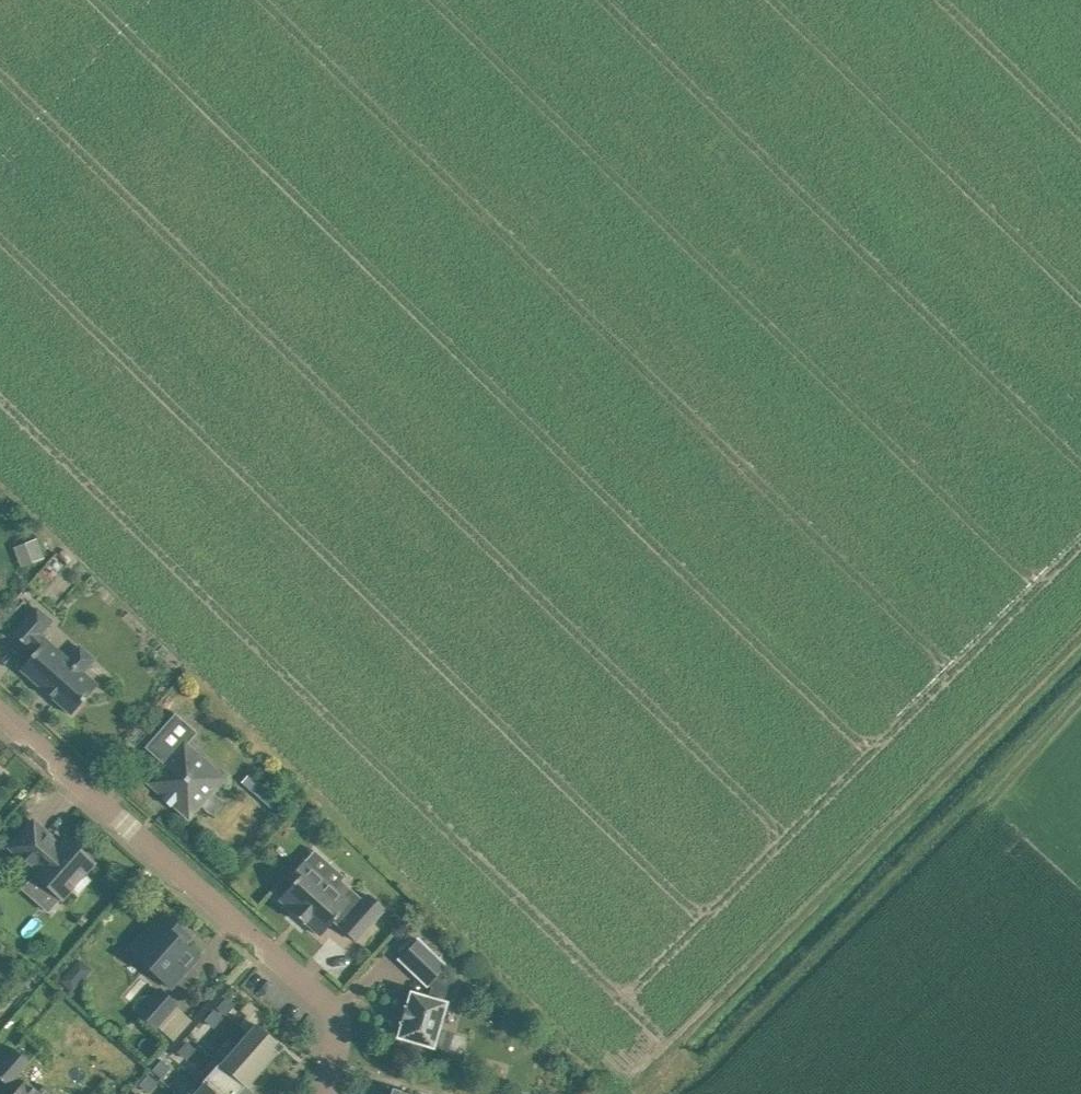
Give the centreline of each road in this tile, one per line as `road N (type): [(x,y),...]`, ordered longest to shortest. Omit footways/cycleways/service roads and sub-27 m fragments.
road 1 (residential): [(322,1093),(337,1040),(329,1005),(0,712)]

